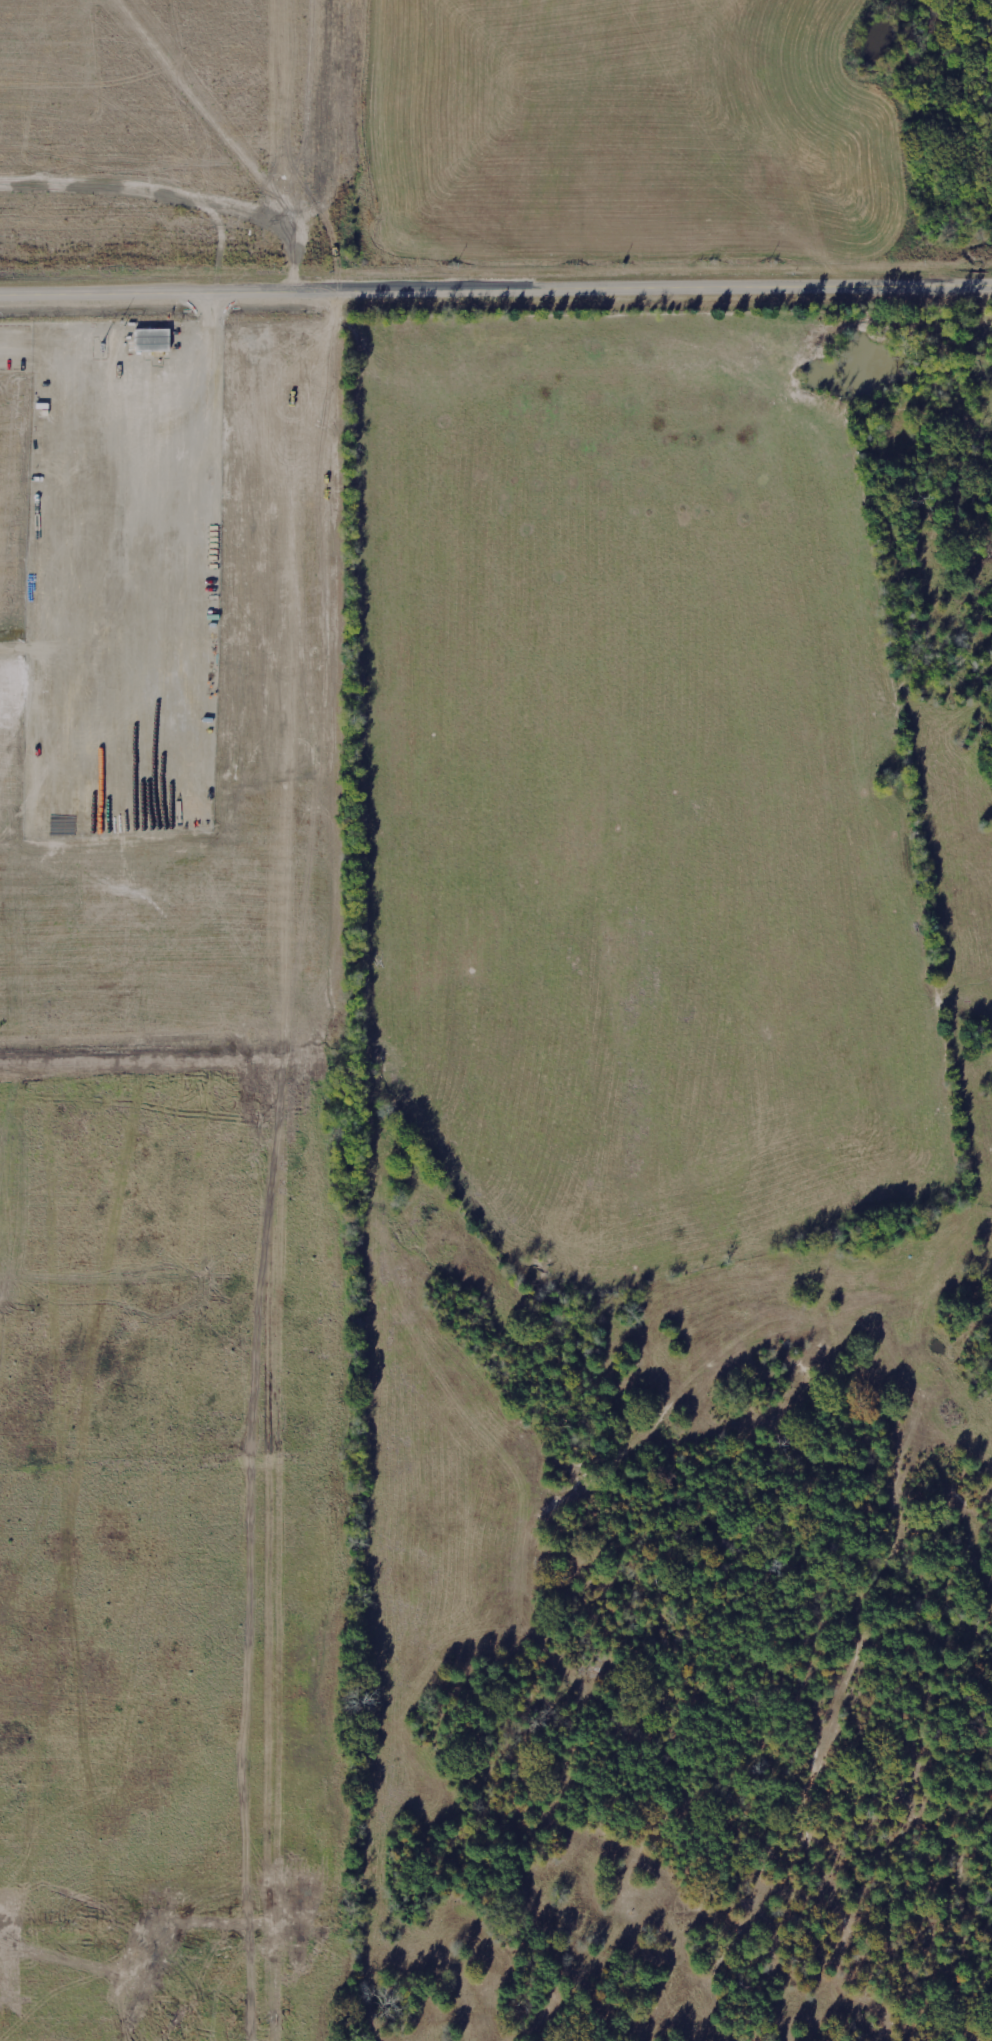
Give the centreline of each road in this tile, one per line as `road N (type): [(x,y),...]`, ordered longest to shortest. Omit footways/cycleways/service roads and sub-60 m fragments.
road 1 (tertiary): [(991,286),(0,296)]

